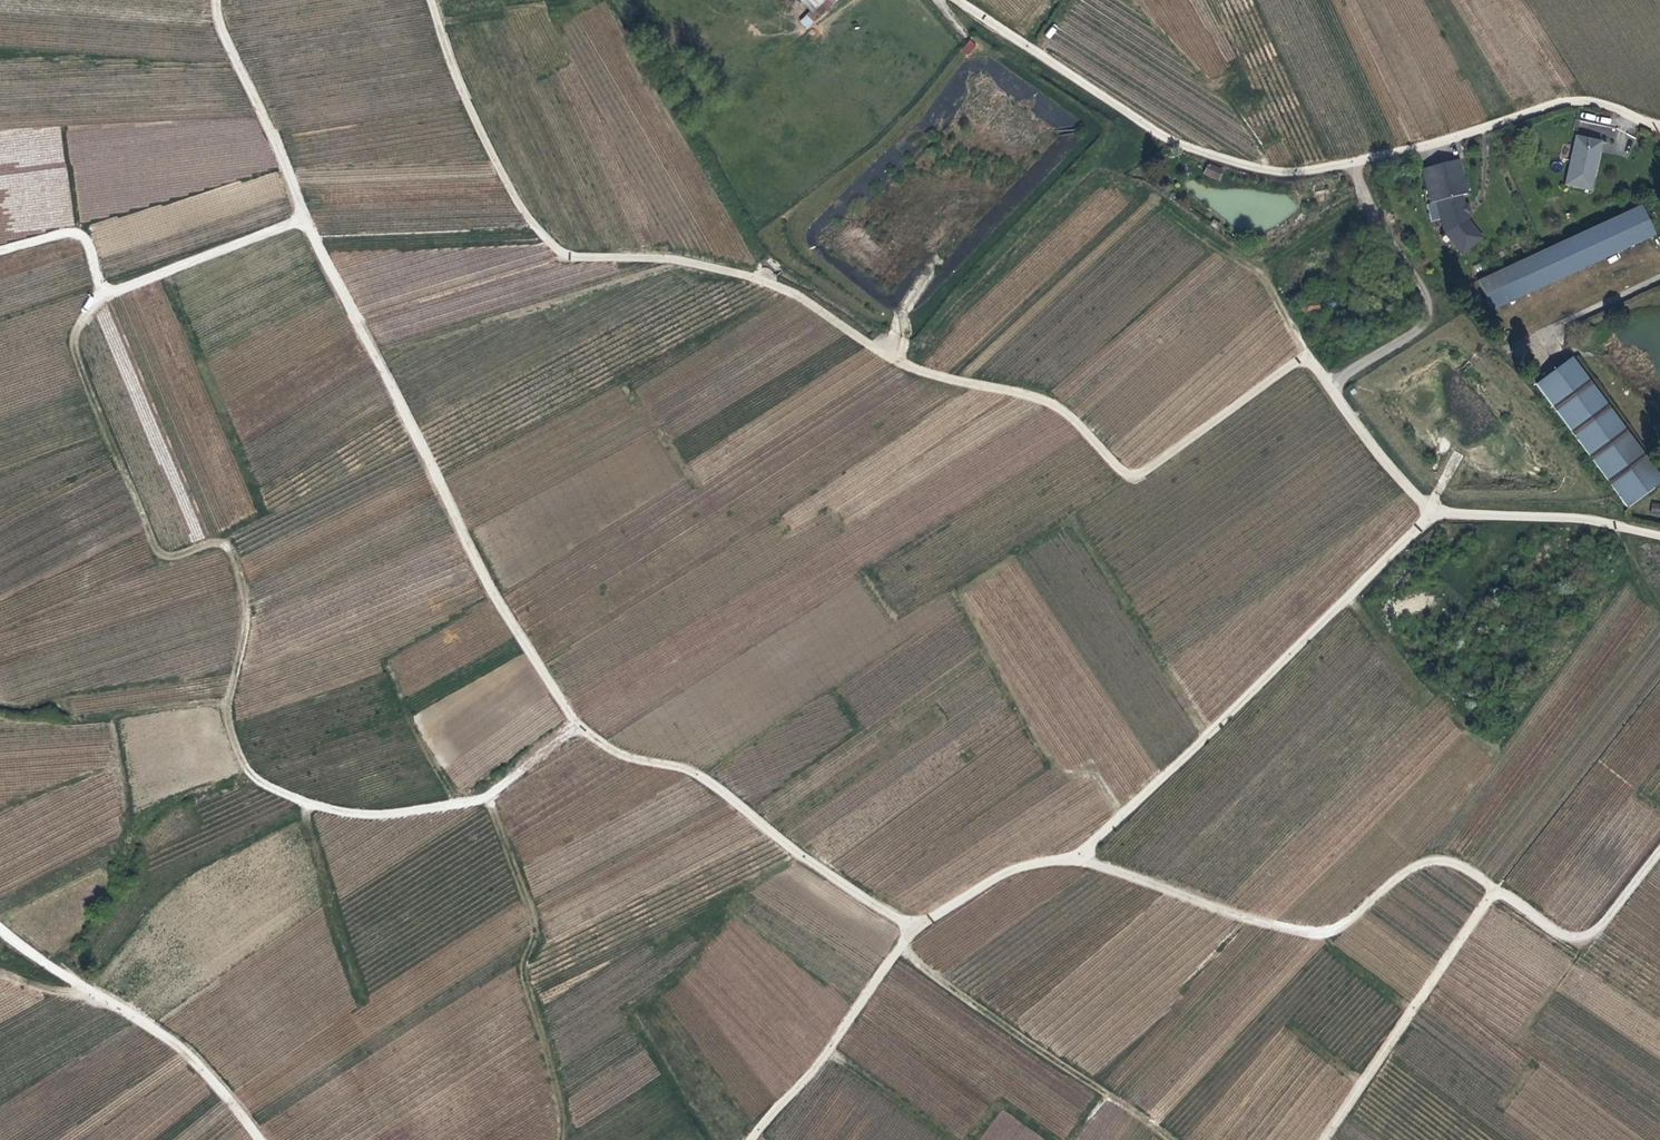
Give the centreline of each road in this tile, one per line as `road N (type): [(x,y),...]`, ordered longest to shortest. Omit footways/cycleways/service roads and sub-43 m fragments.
road 1 (track): [(1659,853),(1601,927),(1581,939),(1560,934),(1463,867),(1441,860),(1410,869),(1338,927),(1310,933),(1073,860),(1018,868),(914,921),(859,895),(703,777),(617,752),(564,706),(491,588),(307,223),(226,42),(216,0)]
road 2 (track): [(431,0),(494,157),(522,209),(569,256),(665,258),(773,285),(903,363),(1054,404),(1130,475),(1306,360),(1383,459),(1435,510),(1581,519),(1659,536)]
road 3 (track): [(580,724),(481,798),(442,812),(335,816),(252,783),(227,714),(246,635),(239,562),(214,541),(167,557),(141,521),(72,350),(85,317),(105,296),(307,223)]
road 4 (track): [(1659,125),(1575,100),(1353,162),(1258,169),(1159,133),(956,0)]
road 5 (track): [(1435,510),(1073,860)]
road 6 (track): [(0,930),(192,1059),(260,1139)]
road 7 (track): [(897,949),(1173,1139)]
road 8 (track): [(1324,1139),(1496,890)]
road 9 (track): [(1353,162),(1429,312),(1418,331),(1331,386)]
road 10 (track): [(914,921),(814,1068),(750,1139)]
road 11 (track): [(105,296),(82,234),(59,232),(0,249)]

